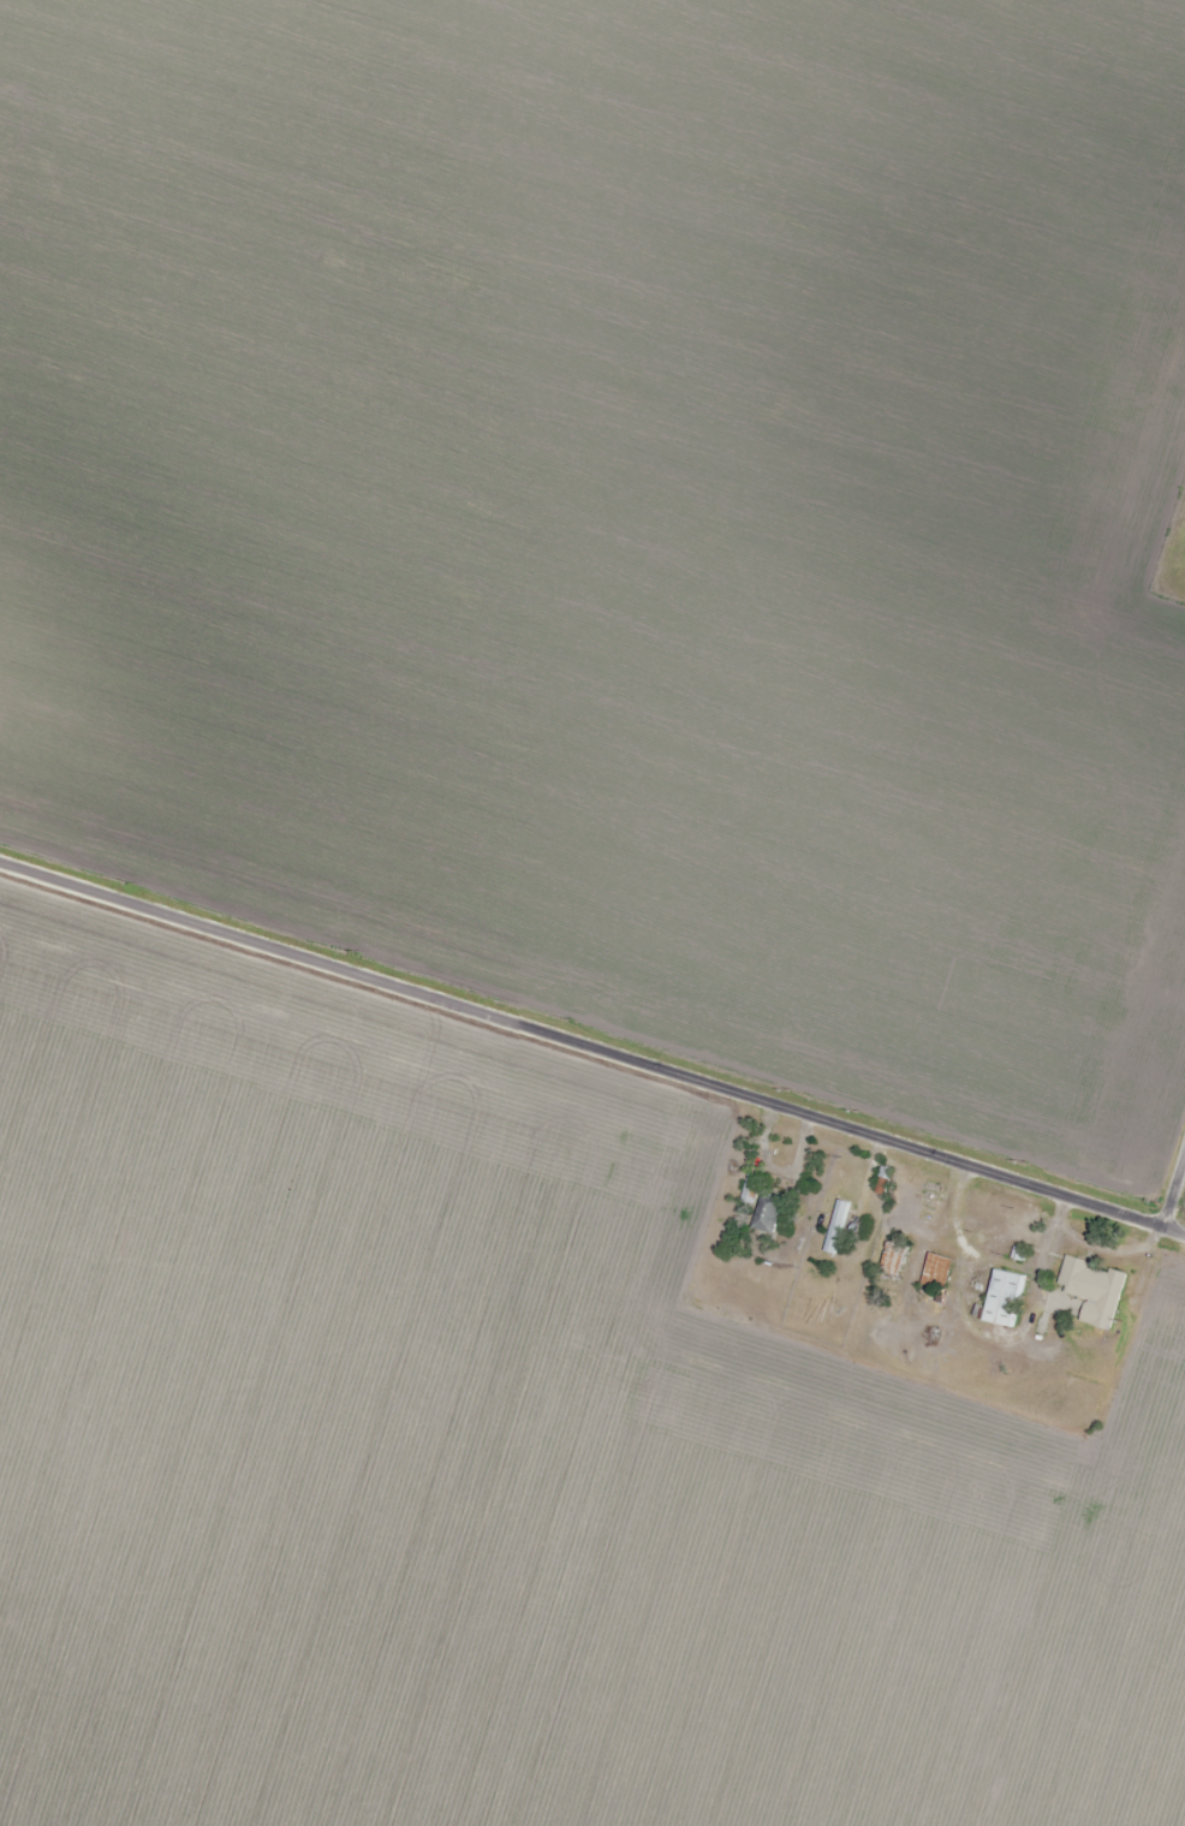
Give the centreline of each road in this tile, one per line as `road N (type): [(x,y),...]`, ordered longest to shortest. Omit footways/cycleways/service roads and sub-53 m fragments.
road 1 (tertiary): [(1184,1220),(0,845)]
road 2 (residential): [(743,1325),(717,1249),(717,1182),(745,1081)]

